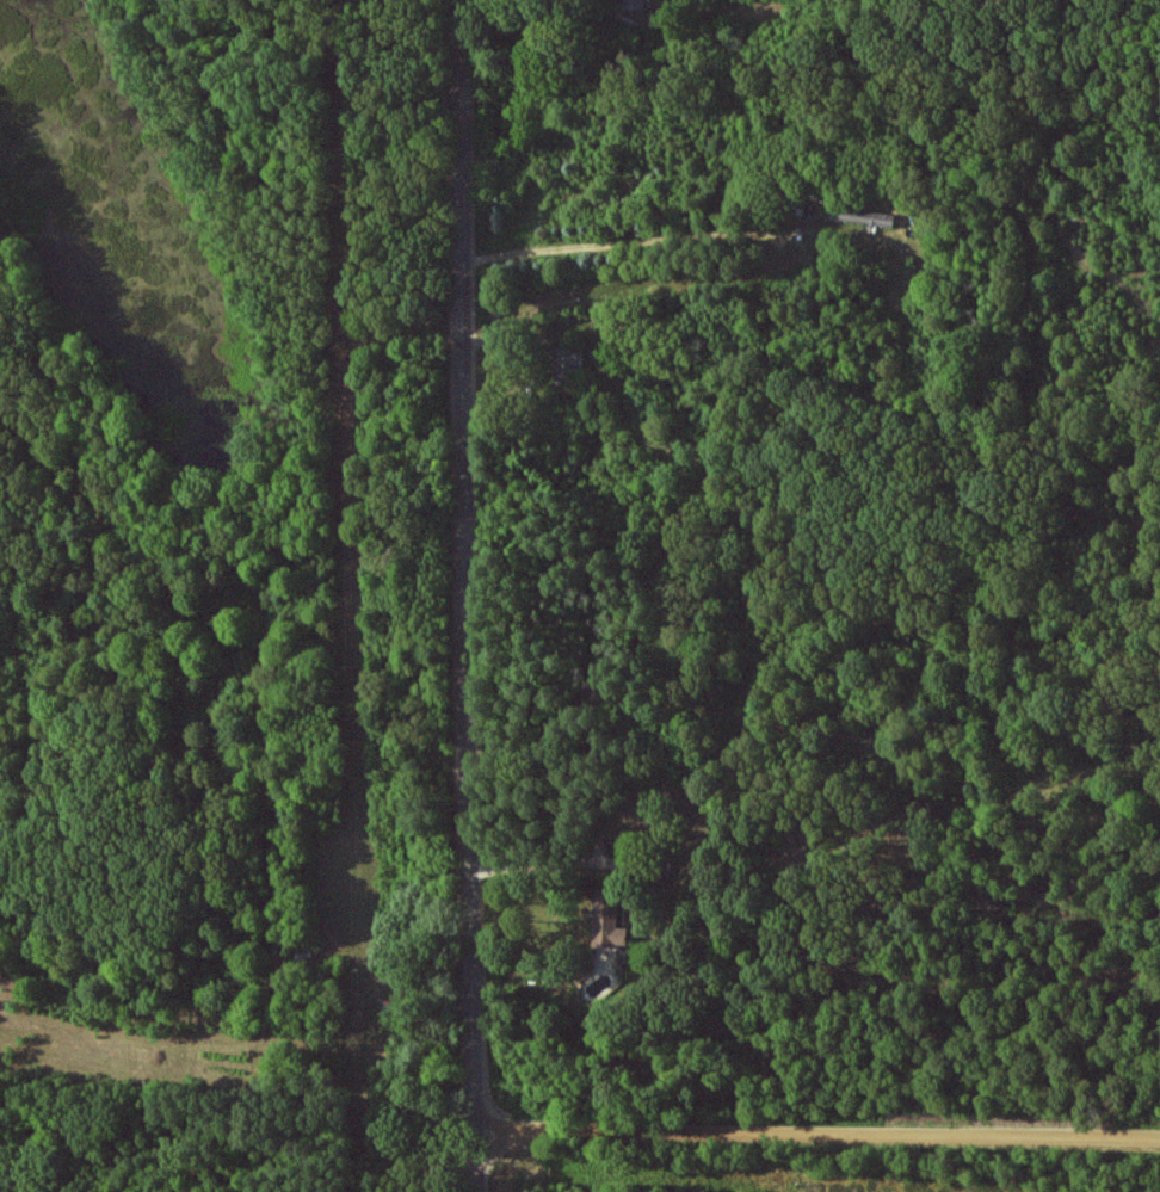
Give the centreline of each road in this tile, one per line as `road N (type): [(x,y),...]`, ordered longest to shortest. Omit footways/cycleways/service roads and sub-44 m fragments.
road 1 (residential): [(478,1191),(465,0)]
road 2 (residential): [(1159,1136),(477,1131)]

